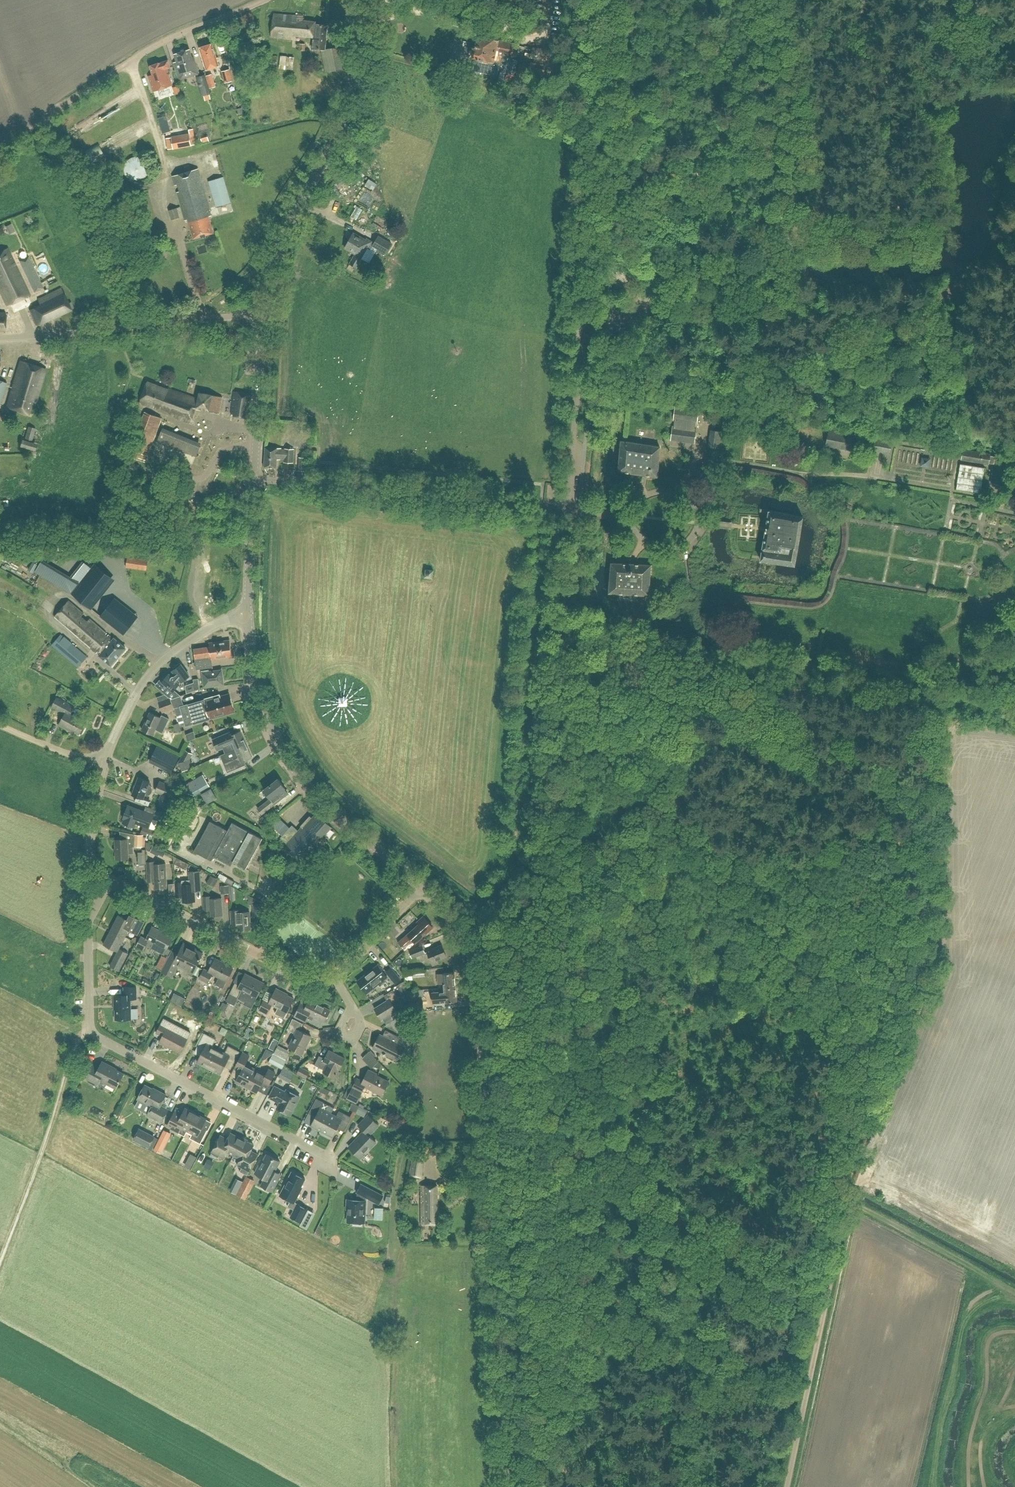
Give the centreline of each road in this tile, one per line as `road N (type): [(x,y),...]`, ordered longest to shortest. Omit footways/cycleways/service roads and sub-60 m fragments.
road 1 (tertiary): [(512,1486),(477,963),(460,925),(421,887)]
road 2 (residential): [(339,1163),(93,1034),(89,922),(110,880)]
road 3 (tertiary): [(421,887),(329,811),(290,762),(258,686),(248,614)]
road 4 (tertiary): [(265,315),(280,242),(351,98),(358,39),(352,0)]
road 5 (unclassified): [(577,509),(255,479)]
road 6 (residential): [(0,338),(265,315)]
road 7 (residential): [(334,977),(303,979),(110,880)]
road 8 (track): [(1014,1300),(984,1304),(965,1324),(935,1486)]
road 9 (track): [(566,509),(579,320)]
road 10 (tertiary): [(255,479),(265,315)]
road 11 (track): [(0,149),(129,61)]
road 12 (unclassified): [(129,61),(263,0)]
road 13 (track): [(590,321),(631,321),(640,306),(630,282),(599,279),(579,300)]
road 14 (tertiary): [(248,614),(255,479)]
road 15 (residential): [(110,880),(94,866),(89,847),(106,757)]
road 16 (residential): [(421,887),(334,977)]

